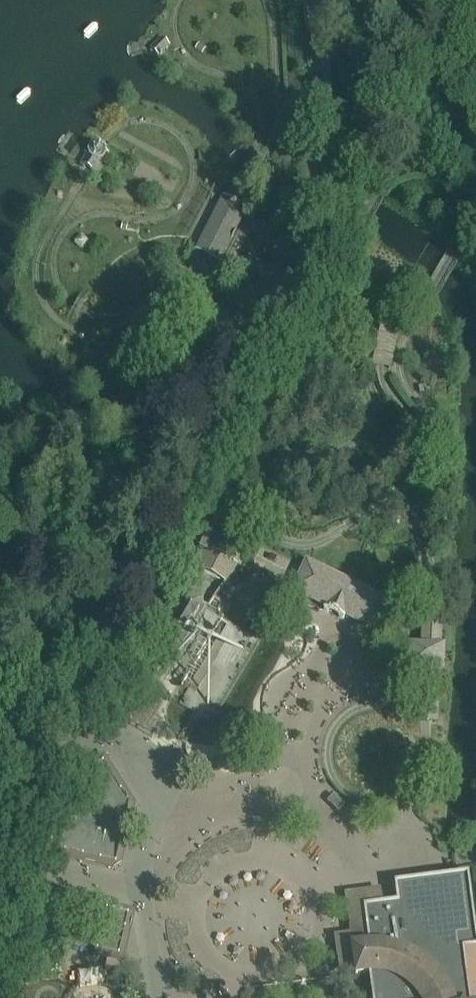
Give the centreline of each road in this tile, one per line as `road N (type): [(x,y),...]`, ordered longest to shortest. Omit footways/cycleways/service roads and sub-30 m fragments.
road 1 (track): [(421,543),(434,571),(422,765),(398,796),(365,799),(335,776),(334,733),(357,710),(407,688),(415,636),(390,614),(233,536),(219,502),(231,467),(299,387),(333,365),(354,368),(373,390),(372,423),(355,443),(291,450),(261,472),(257,510),(268,529),(284,542),(316,543),(404,493),(422,471),(418,426),(381,369),(389,311),(356,249),(377,195),(418,170),(456,186),(467,220),(399,360),(403,382),(442,437),(438,472),(416,515),(418,534)]

